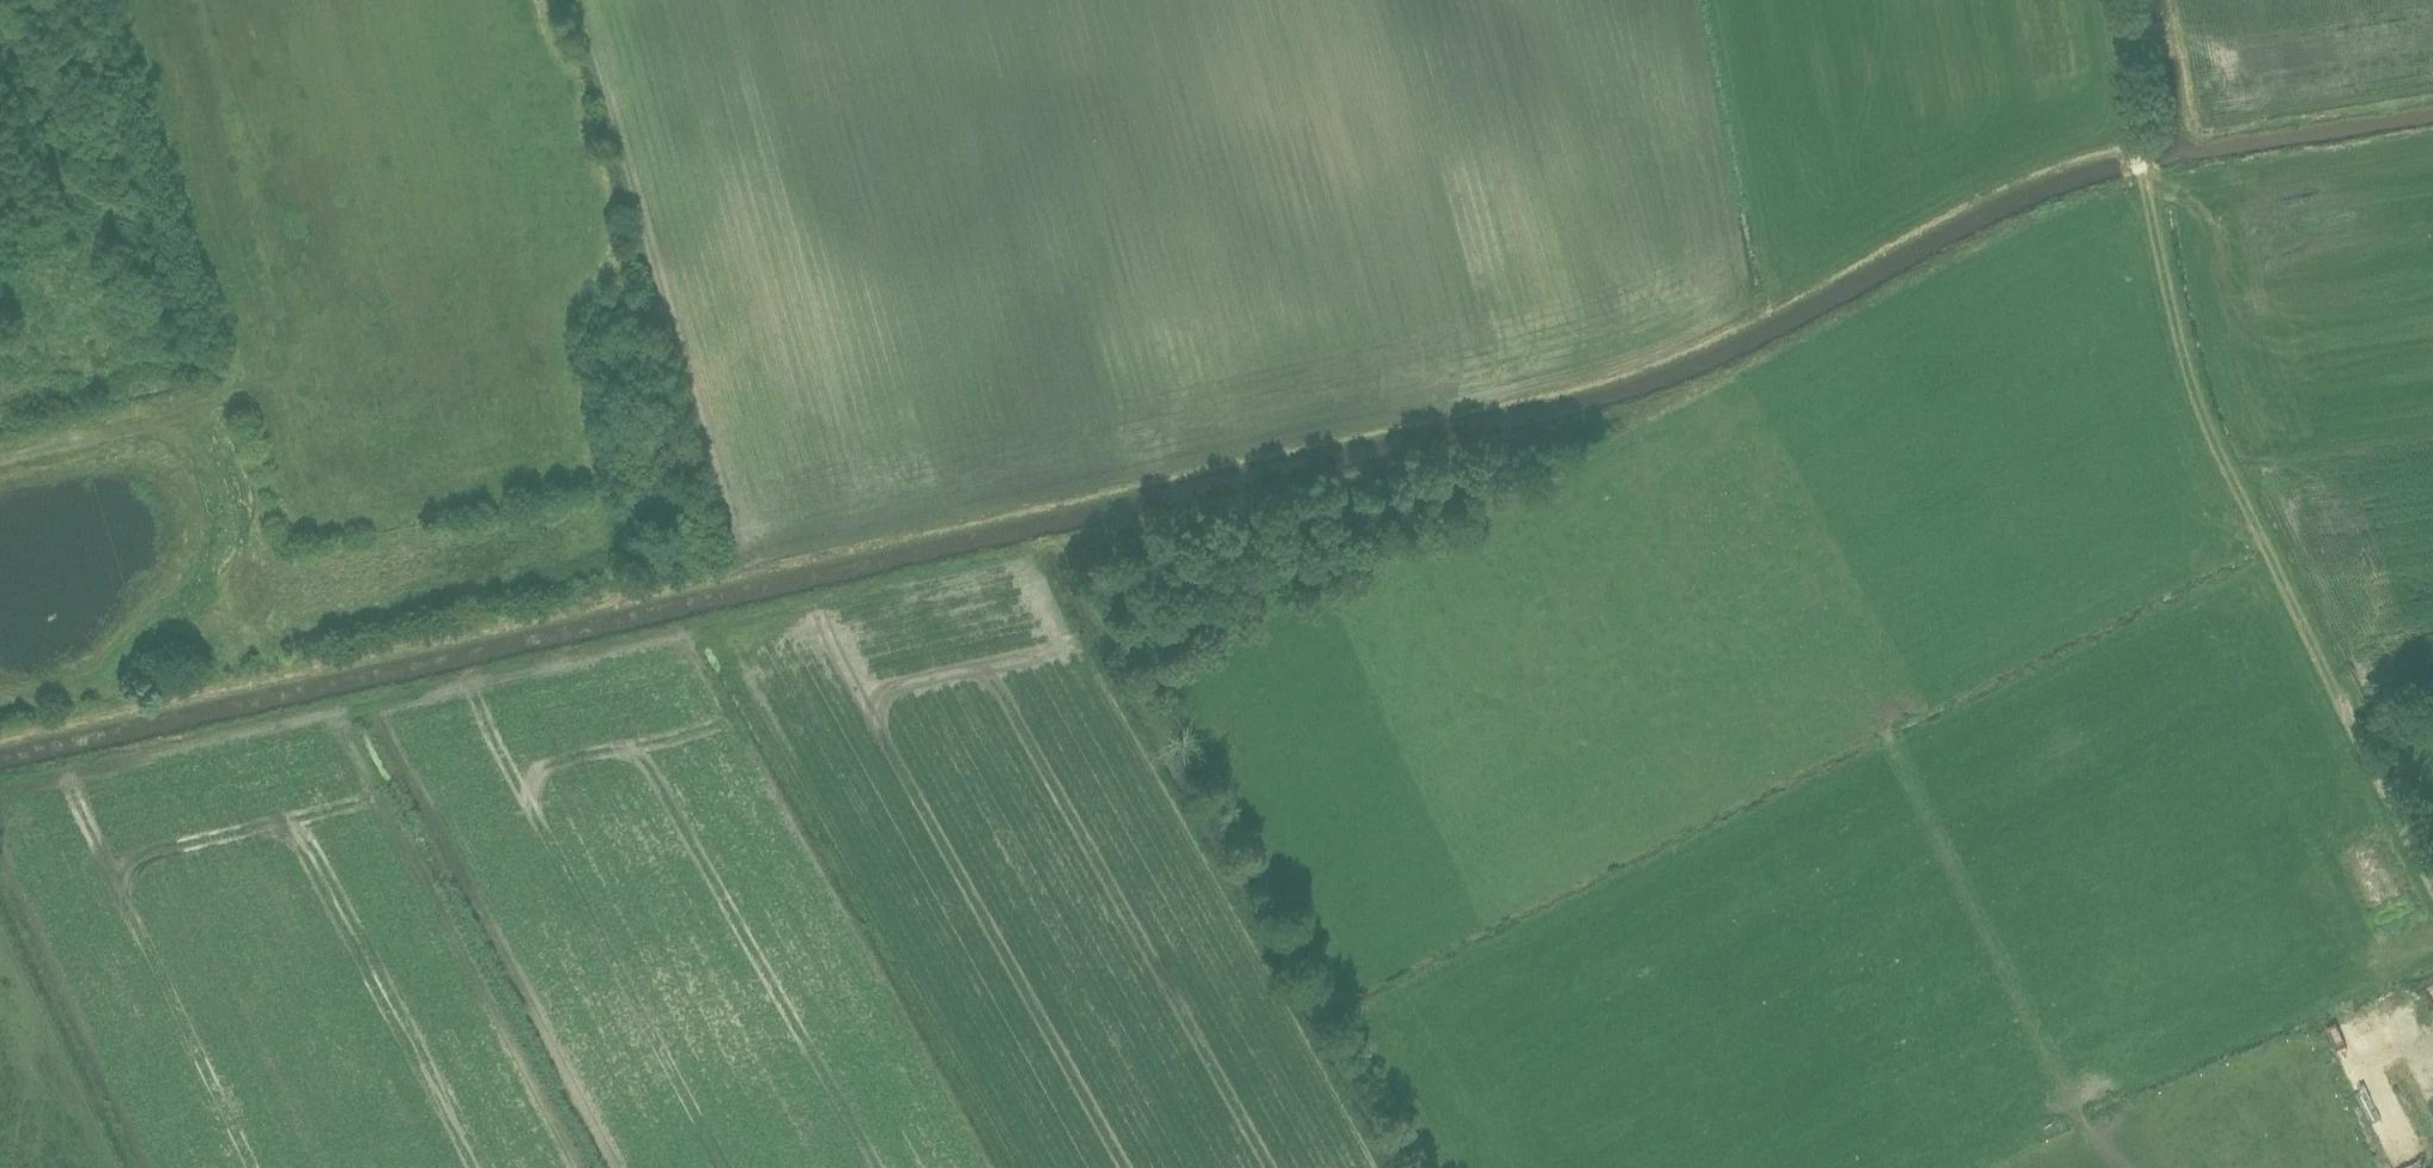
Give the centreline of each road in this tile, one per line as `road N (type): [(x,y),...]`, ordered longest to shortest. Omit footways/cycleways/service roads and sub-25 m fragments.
road 1 (track): [(2432,882),(2194,397),(2135,139),(2122,0)]

